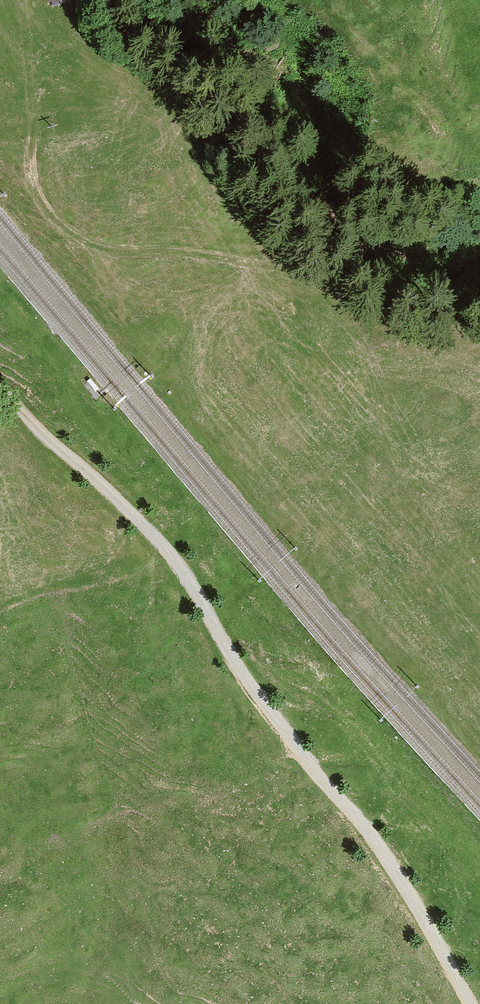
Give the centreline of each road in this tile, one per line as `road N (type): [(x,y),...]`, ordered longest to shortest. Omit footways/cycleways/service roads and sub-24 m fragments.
road 1 (track): [(18,0),(34,166),(58,199),(91,227),(320,290),(338,319),(354,397),(411,538),(479,679)]
road 2 (track): [(471,1003),(348,808),(246,683),(173,556),(88,469),(0,396)]

